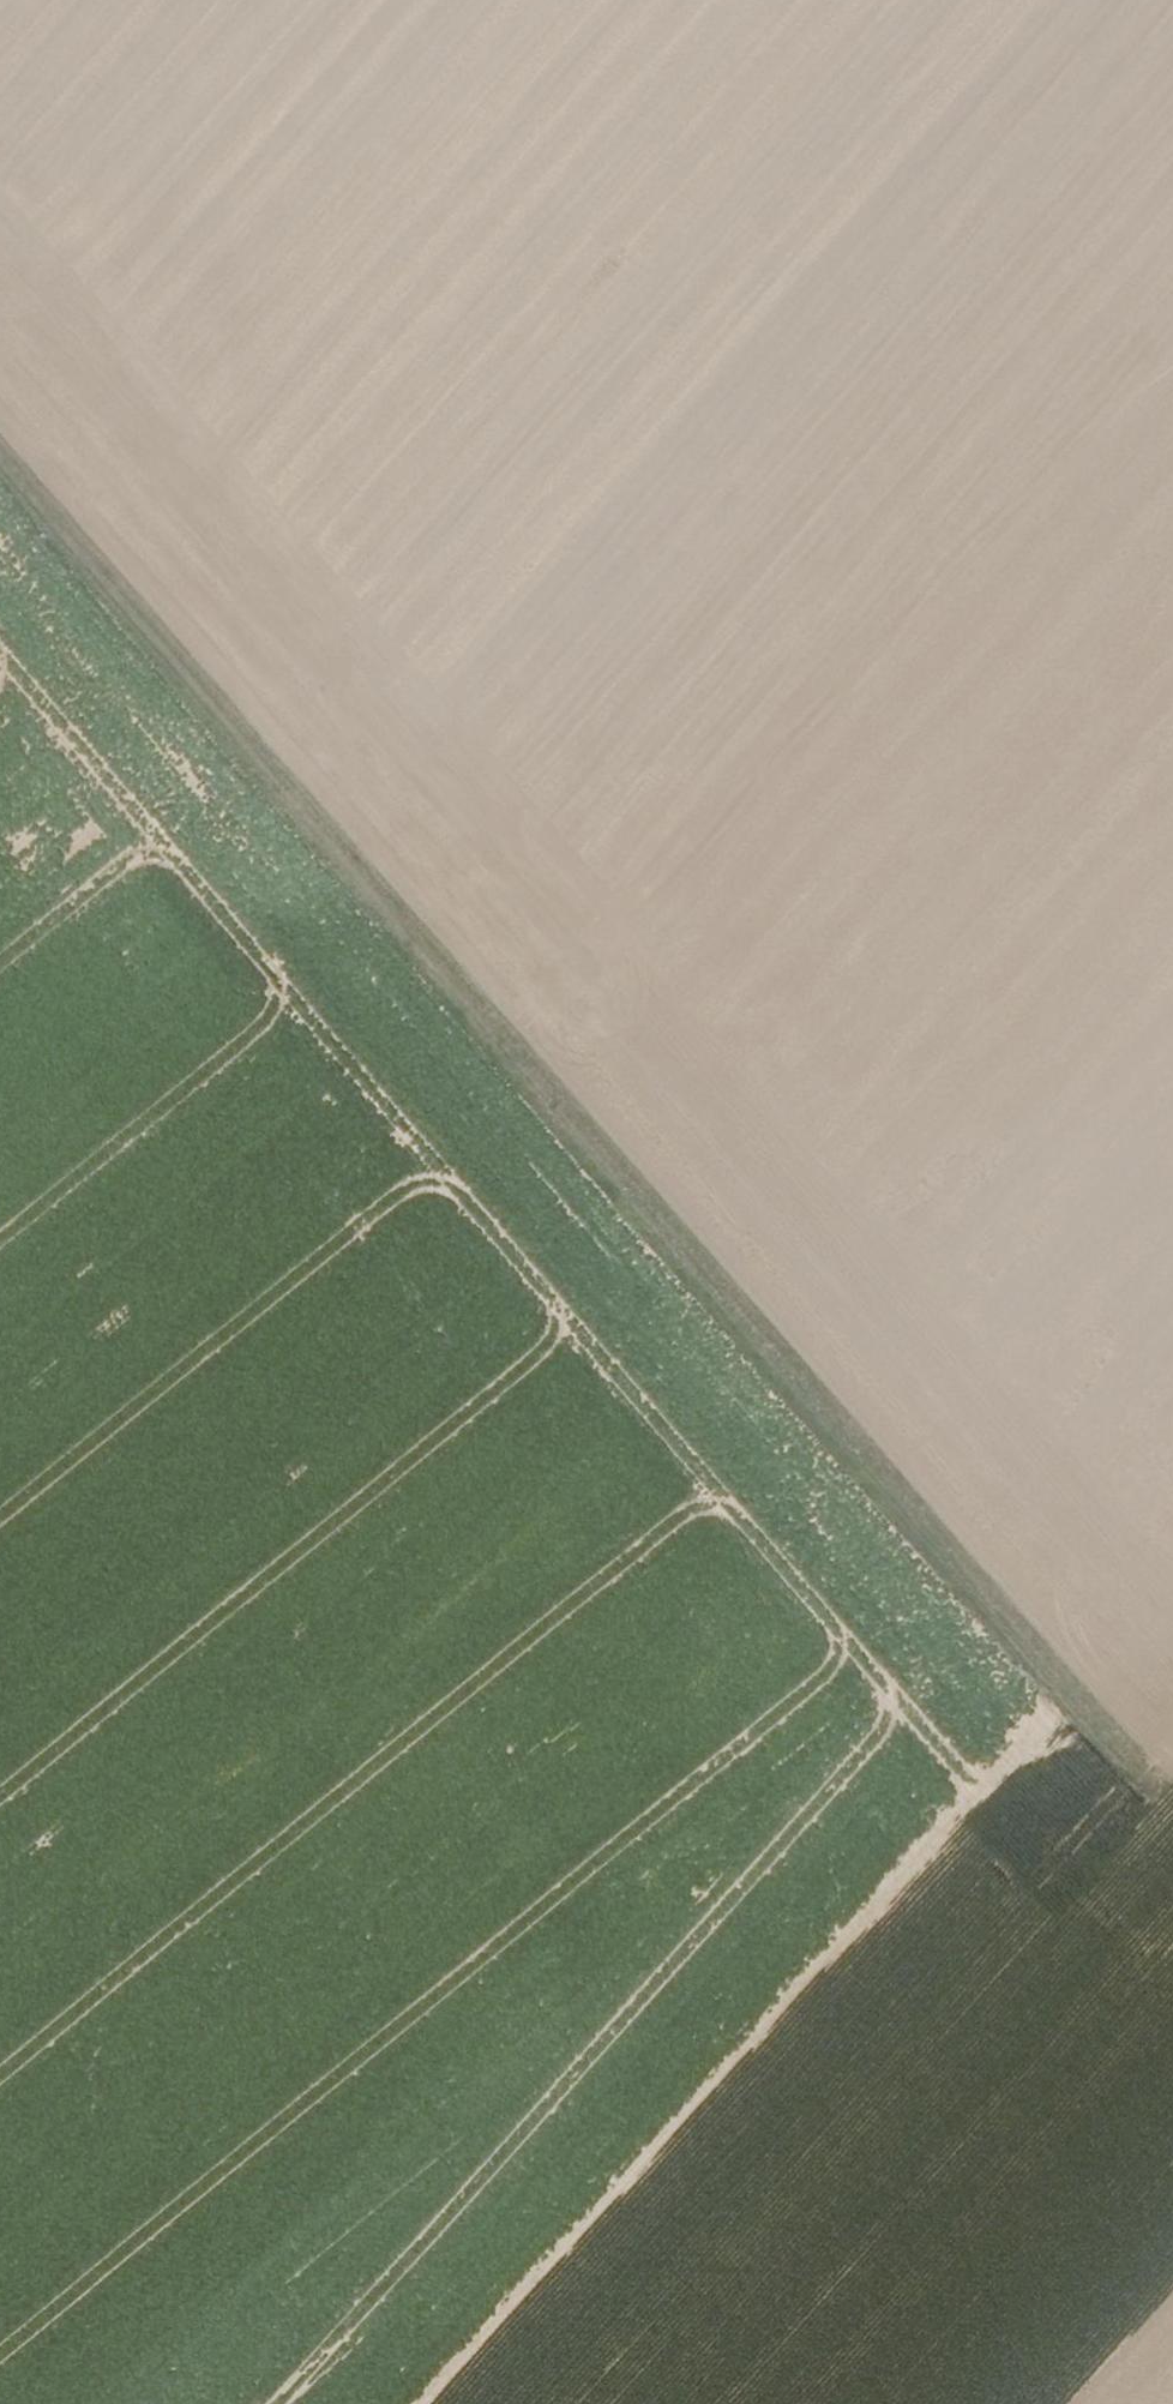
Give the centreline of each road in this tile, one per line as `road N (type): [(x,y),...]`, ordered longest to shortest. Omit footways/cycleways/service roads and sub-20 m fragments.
road 1 (track): [(1149,1774),(0,482)]

